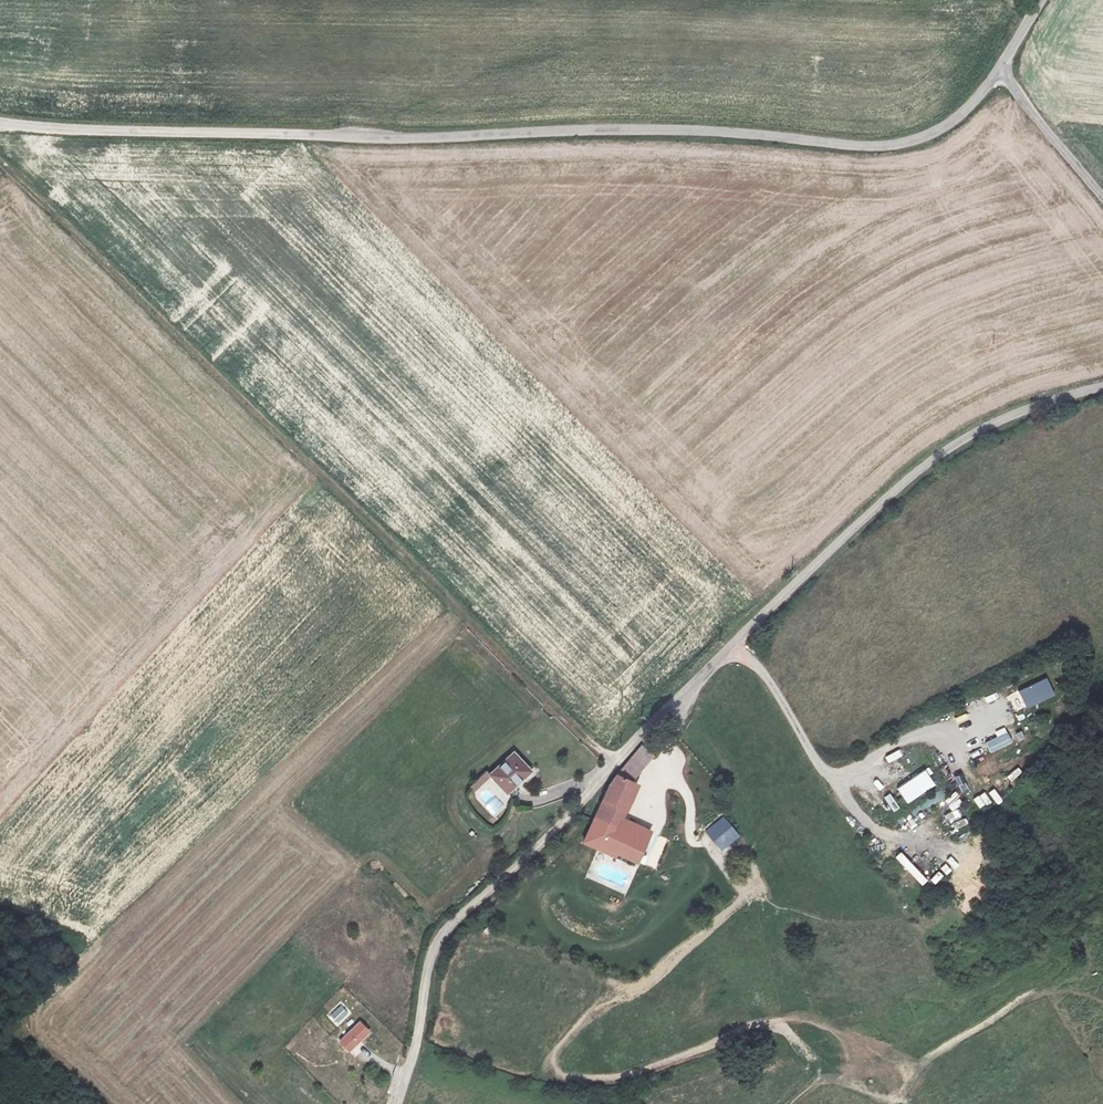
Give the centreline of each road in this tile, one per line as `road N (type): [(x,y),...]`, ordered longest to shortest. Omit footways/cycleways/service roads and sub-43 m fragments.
road 1 (unclassified): [(1102,390),(997,423),(894,491),(444,933),(430,959),(398,1103)]
road 2 (unclassified): [(1004,67),(962,122),(896,147),(679,130),(393,139),(0,123)]
road 3 (track): [(615,764),(0,163)]
road 4 (unclassified): [(1004,67),(1102,207)]

